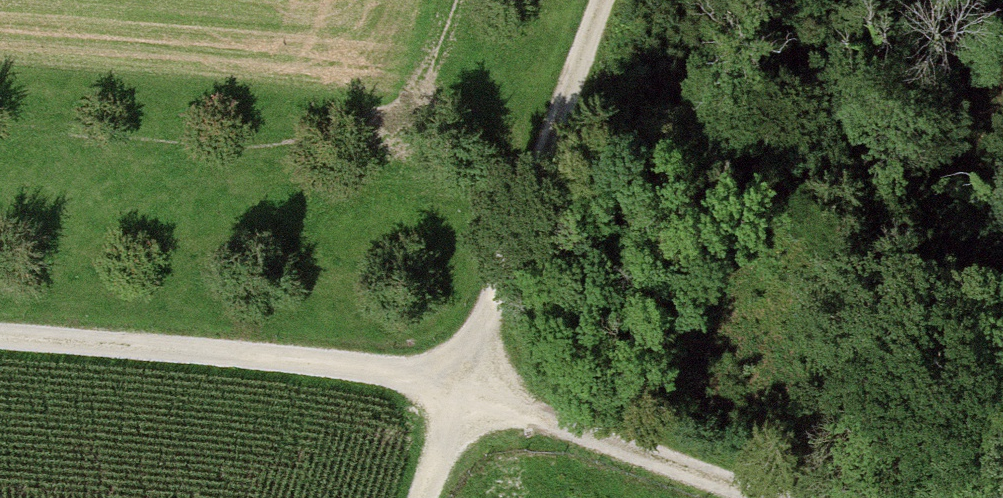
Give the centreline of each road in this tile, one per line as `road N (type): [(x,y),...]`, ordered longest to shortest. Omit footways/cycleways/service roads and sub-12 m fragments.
road 1 (track): [(460,392),(296,362),(0,339)]
road 2 (track): [(460,392),(606,0)]
road 3 (track): [(788,497),(460,392)]

